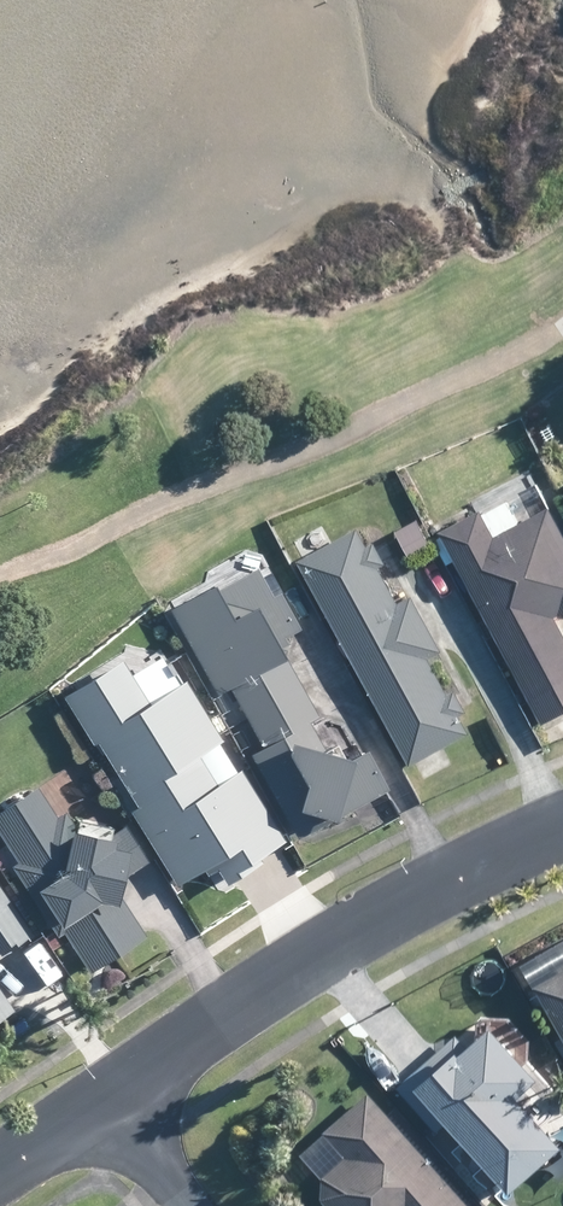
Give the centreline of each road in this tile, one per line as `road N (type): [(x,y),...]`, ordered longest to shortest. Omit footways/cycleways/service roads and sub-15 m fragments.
road 1 (residential): [(108,1102),(324,955),(562,827)]
road 2 (residential): [(108,1102),(191,1205)]
road 3 (residential): [(0,1174),(108,1102)]

